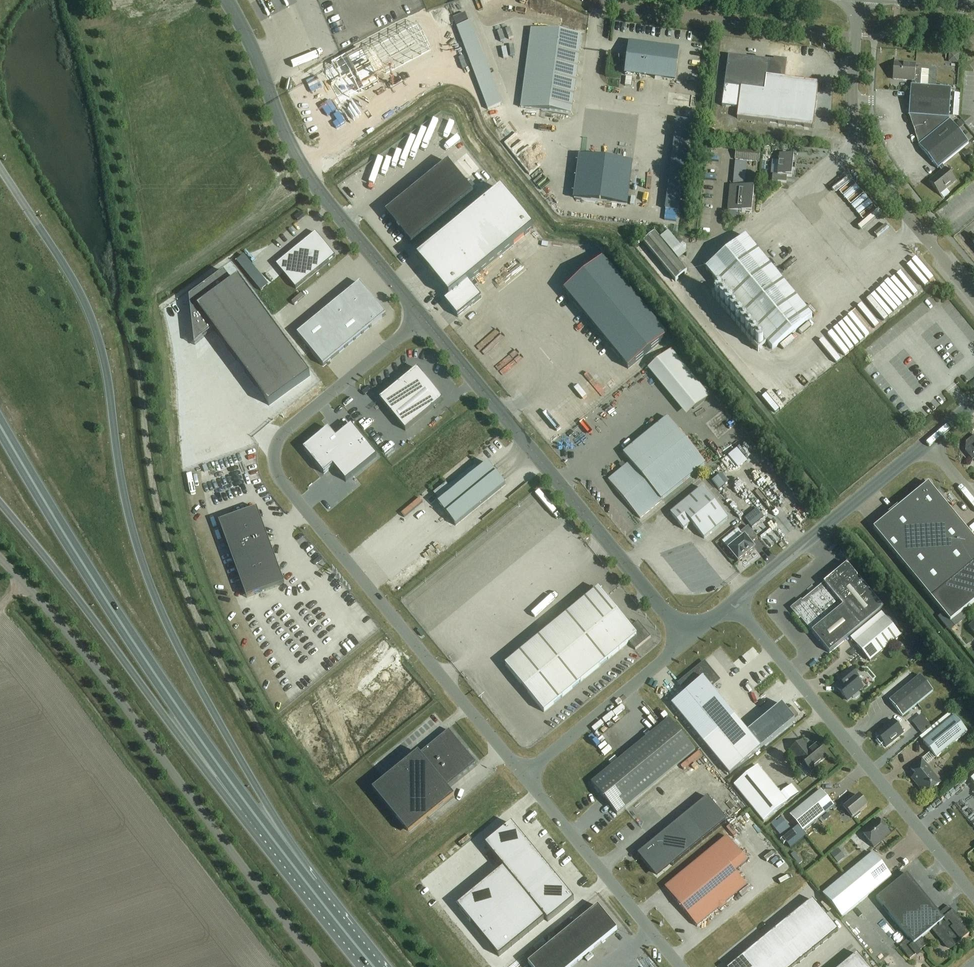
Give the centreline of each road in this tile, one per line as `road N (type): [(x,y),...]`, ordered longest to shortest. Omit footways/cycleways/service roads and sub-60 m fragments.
road 1 (trunk): [(309,885),(166,622),(133,530),(94,325),(0,168)]
road 2 (unclassified): [(524,774),(284,482),(274,452),(285,434),(424,318)]
road 3 (trunk): [(247,803),(130,636),(0,423)]
road 4 (unclassified): [(49,610),(326,966)]
road 5 (unclassified): [(424,318),(691,643)]
road 6 (trunk): [(0,503),(167,721),(247,803)]
road 7 (unclassified): [(973,893),(734,601)]
road 8 (unclassified): [(229,0),(288,139),(343,223),(424,318)]
road 9 (residential): [(973,299),(863,155),(851,92),(855,36)]
road 10 (residential): [(596,6),(855,36)]
road 11 (unclassified): [(734,601),(929,444)]
road 12 (unclassified): [(682,966),(524,774)]
road 13 (unclassified): [(524,774),(691,643)]

